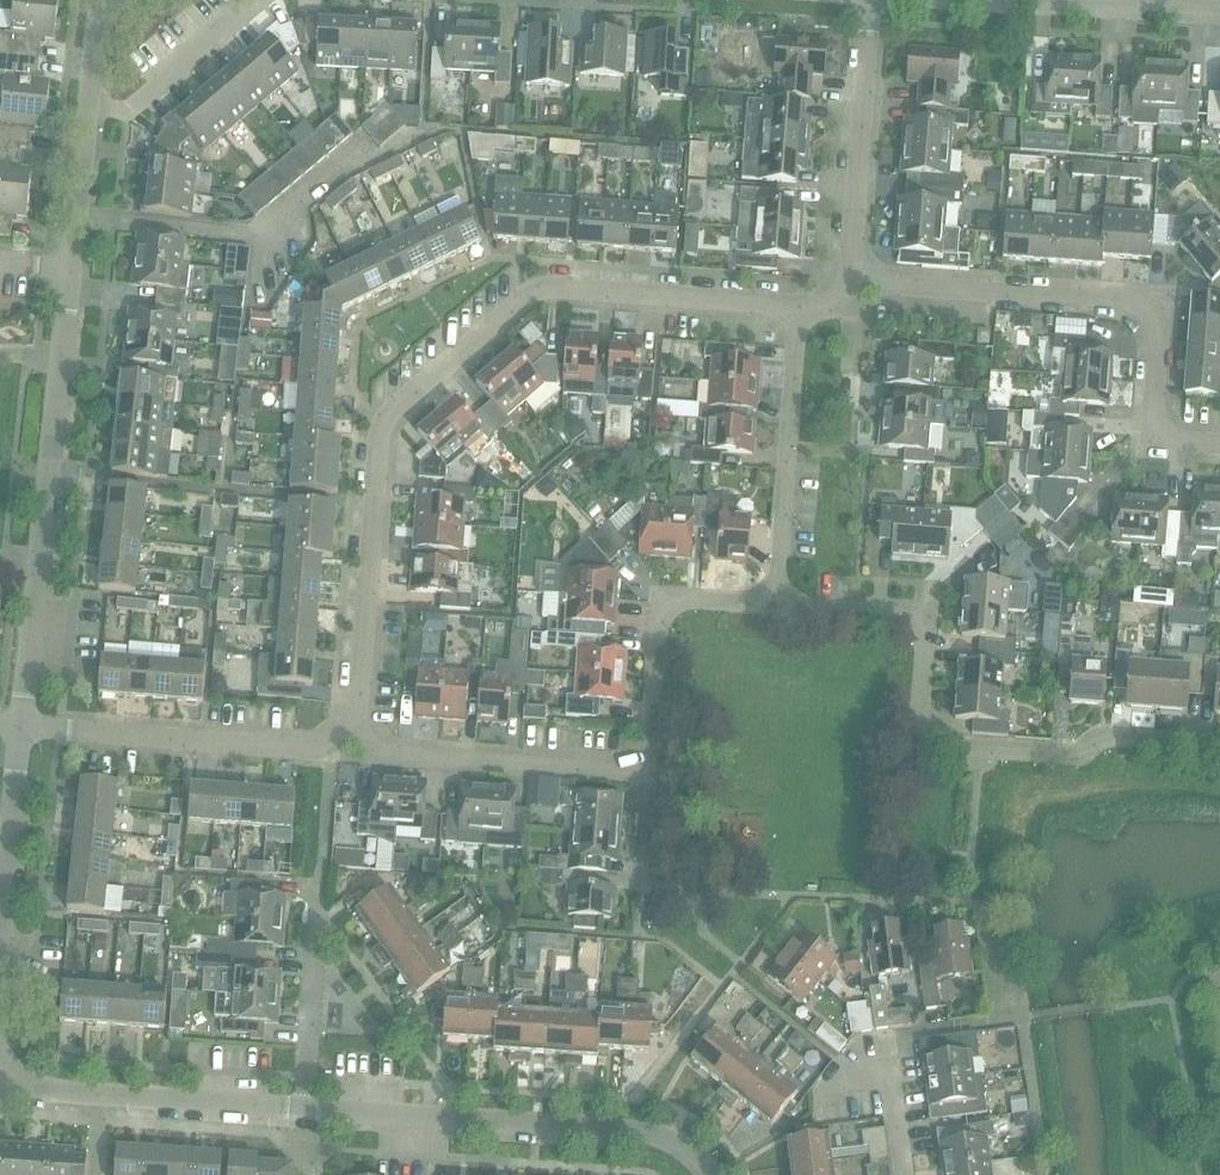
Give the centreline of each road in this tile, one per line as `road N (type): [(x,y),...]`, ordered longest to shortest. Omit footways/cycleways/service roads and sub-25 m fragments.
road 1 (residential): [(352,727),(384,419),(508,309),(545,289),(809,311)]
road 2 (residential): [(1219,756),(942,746),(926,714),(934,640),(927,618),(785,600)]
road 3 (residential): [(1219,439),(1185,436),(1168,425),(1156,403),(1160,329),(1150,308),(857,280)]
road 4 (residential): [(308,1109),(642,1133),(680,1147),(709,1174)]
road 5 (residential): [(25,728),(333,748),(352,727)]
road 6 (residential): [(76,210),(271,231),(360,143)]
road 7 (residential): [(641,768),(384,751),(352,727)]
road 8 (residential): [(785,600),(680,594),(666,604),(651,763),(641,768)]
road 9 (residential): [(785,600),(809,311)]
road 10 (residential): [(857,280),(872,0)]
road 11 (residential): [(0,947),(25,728)]
road 12 (residential): [(308,1109),(321,895)]
road 13 (residential): [(99,1095),(308,1109)]
road 14 (residential): [(40,564),(60,356)]
road 15 (residential): [(88,109),(131,104),(256,0)]
road 16 (residential): [(637,934),(641,768)]
road 17 (residential): [(25,728),(40,564)]
road 18 (residential): [(907,1174),(891,1044),(919,1032)]
road 19 (residential): [(1078,0),(1219,8)]

